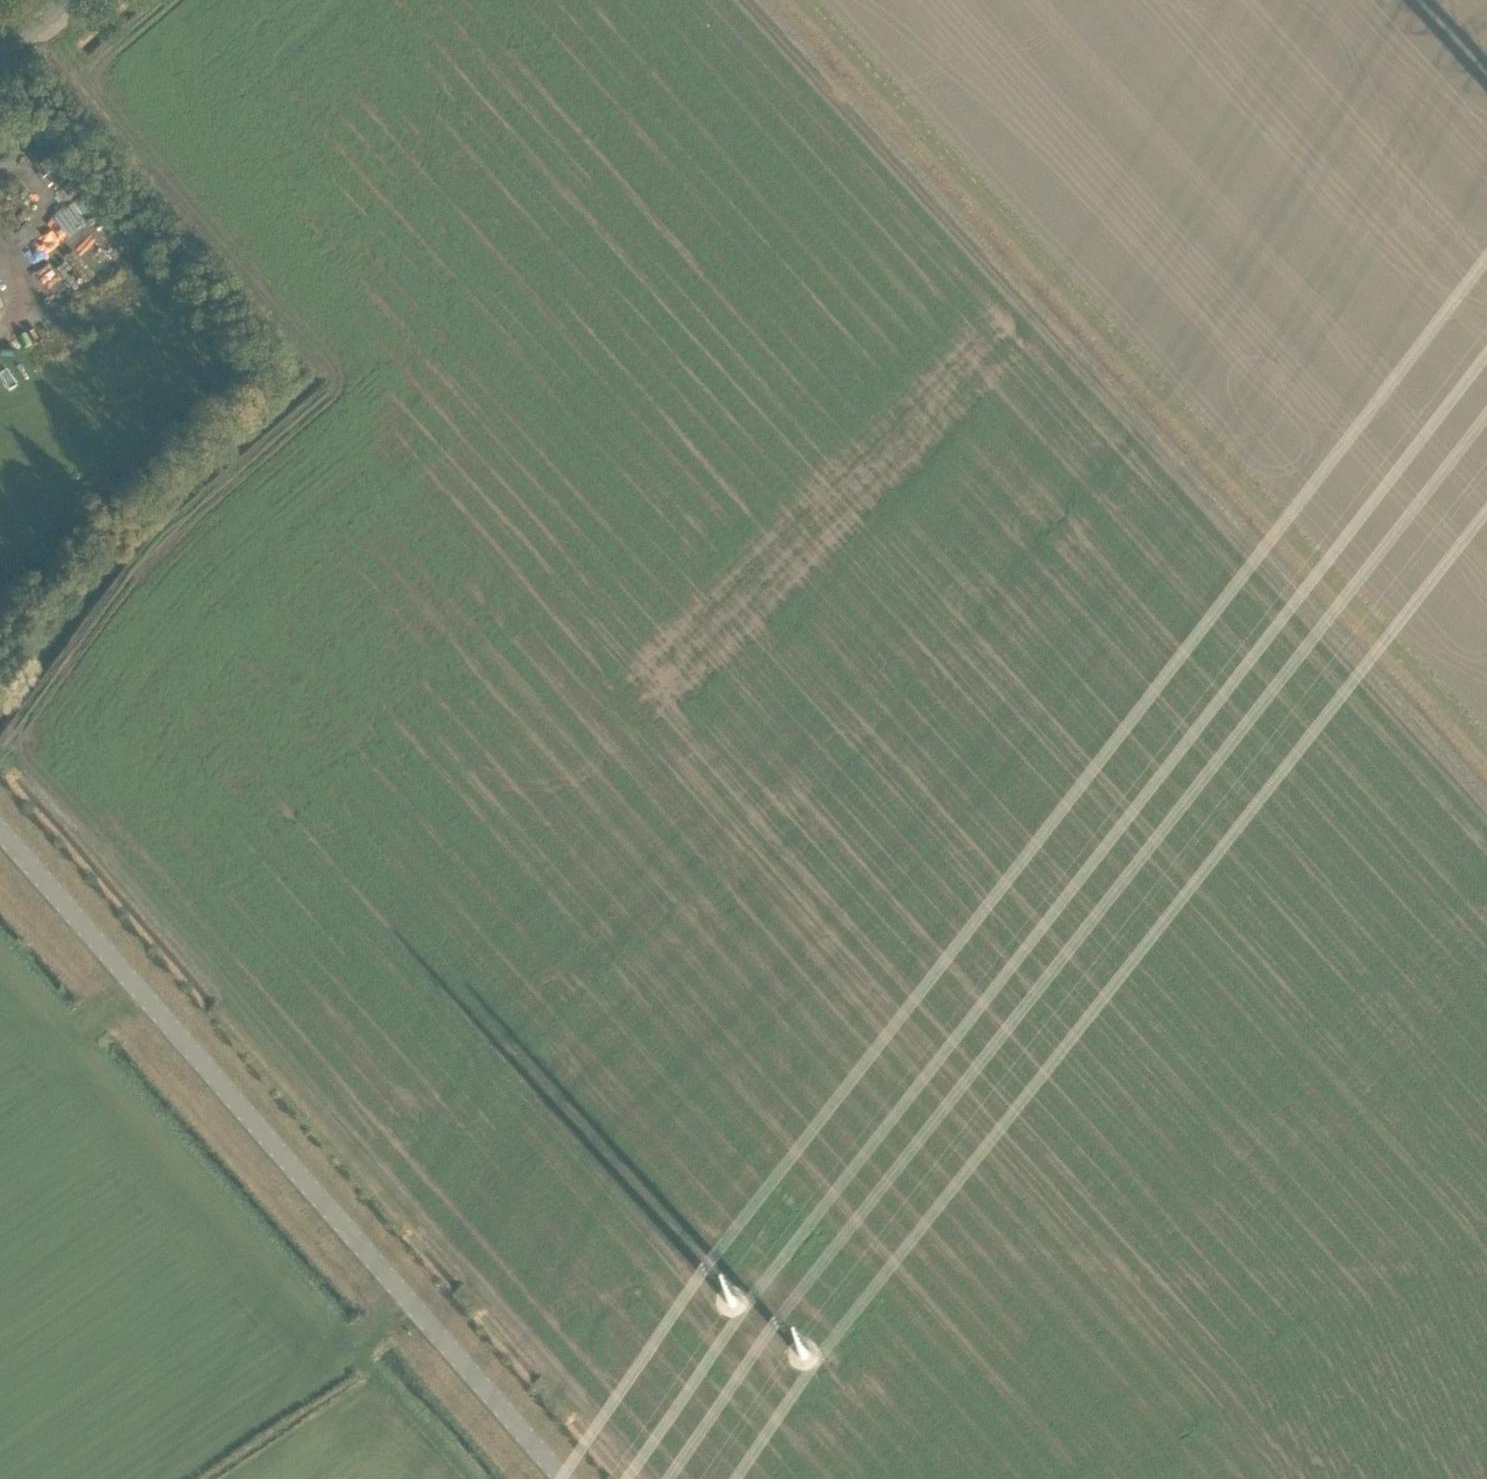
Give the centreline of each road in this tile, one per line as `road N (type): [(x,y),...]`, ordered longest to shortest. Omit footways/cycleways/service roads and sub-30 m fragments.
road 1 (tertiary): [(574,1478),(0,850)]

